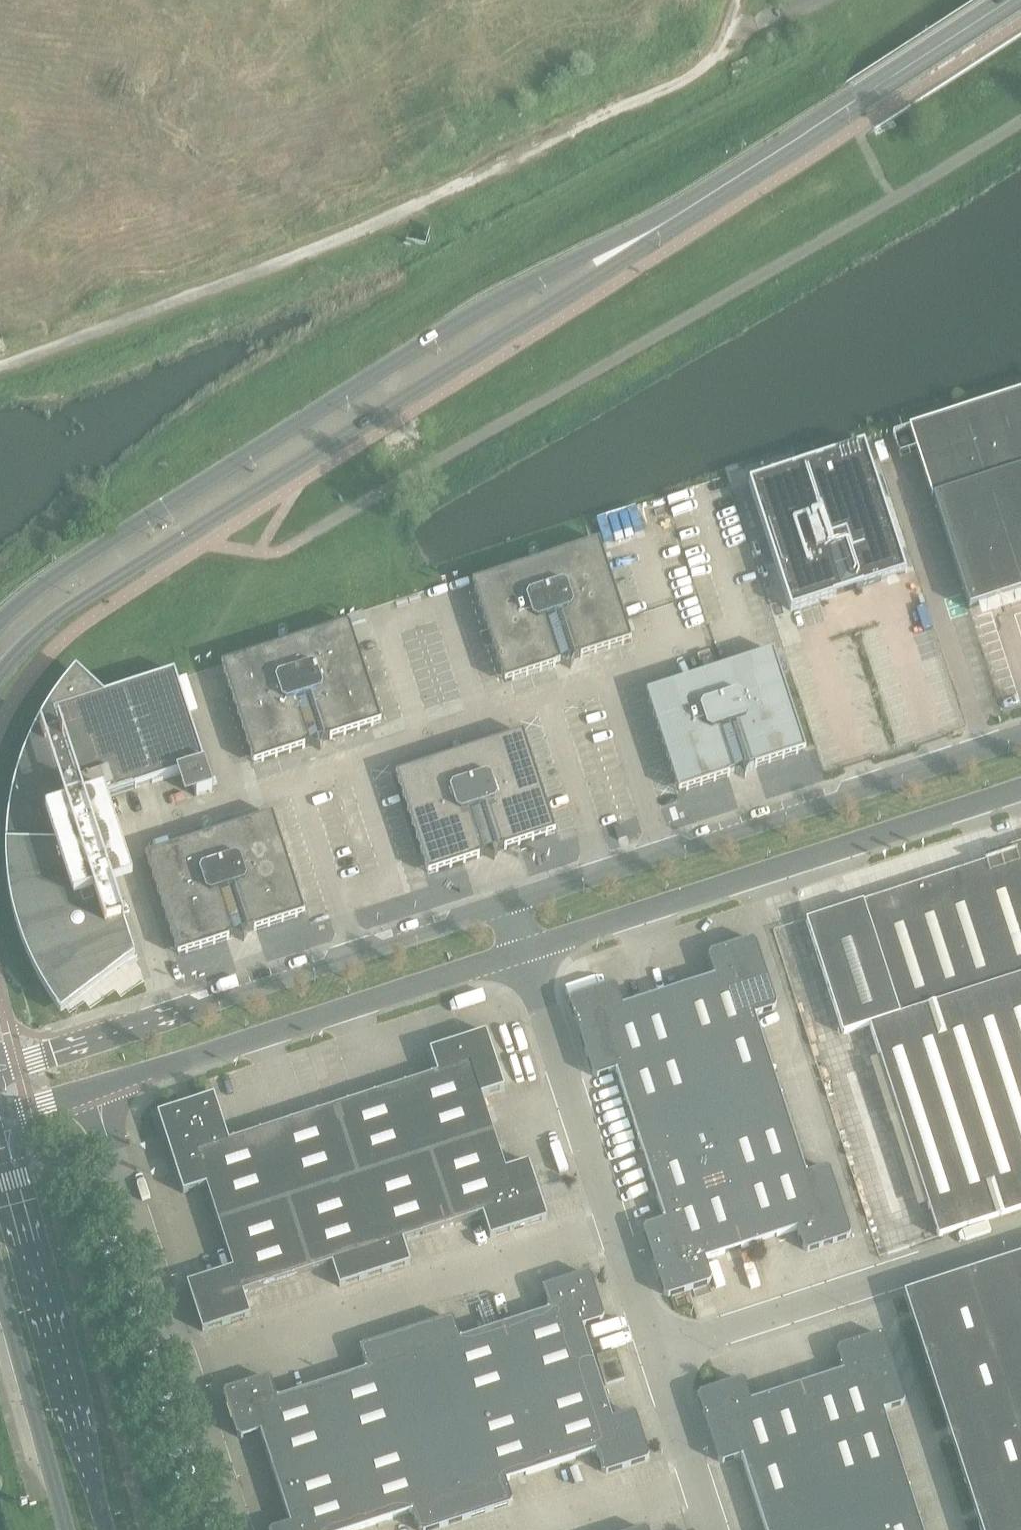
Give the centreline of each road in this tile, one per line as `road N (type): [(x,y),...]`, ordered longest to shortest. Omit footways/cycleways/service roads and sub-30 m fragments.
road 1 (secondary): [(0,671),(42,628),(597,275),(680,213)]
road 2 (secondary): [(680,213),(524,291),(109,542),(0,622)]
road 3 (unclassified): [(1020,739),(509,908)]
road 4 (unclassified): [(509,908),(0,1073)]
road 5 (unclassified): [(525,956),(1020,792)]
road 6 (unclassified): [(93,1092),(525,956)]
road 7 (unclassified): [(184,1366),(612,1232)]
road 8 (secondary): [(106,1529),(0,1143)]
road 9 (secondary): [(1018,0),(680,213)]
road 10 (unclassified): [(654,1355),(1020,1237)]
road 11 (unclassified): [(612,1232),(525,956)]
road 12 (unclassified): [(184,1366),(93,1092)]
road 13 (secondary): [(0,1289),(68,1529)]
road 14 (unclassified): [(527,1529),(694,1477)]
road 15 (unclassified): [(236,1529),(184,1366)]
road 16 (unclassified): [(654,1355),(612,1232)]
road 17 (unclassified): [(694,1477),(654,1355)]

